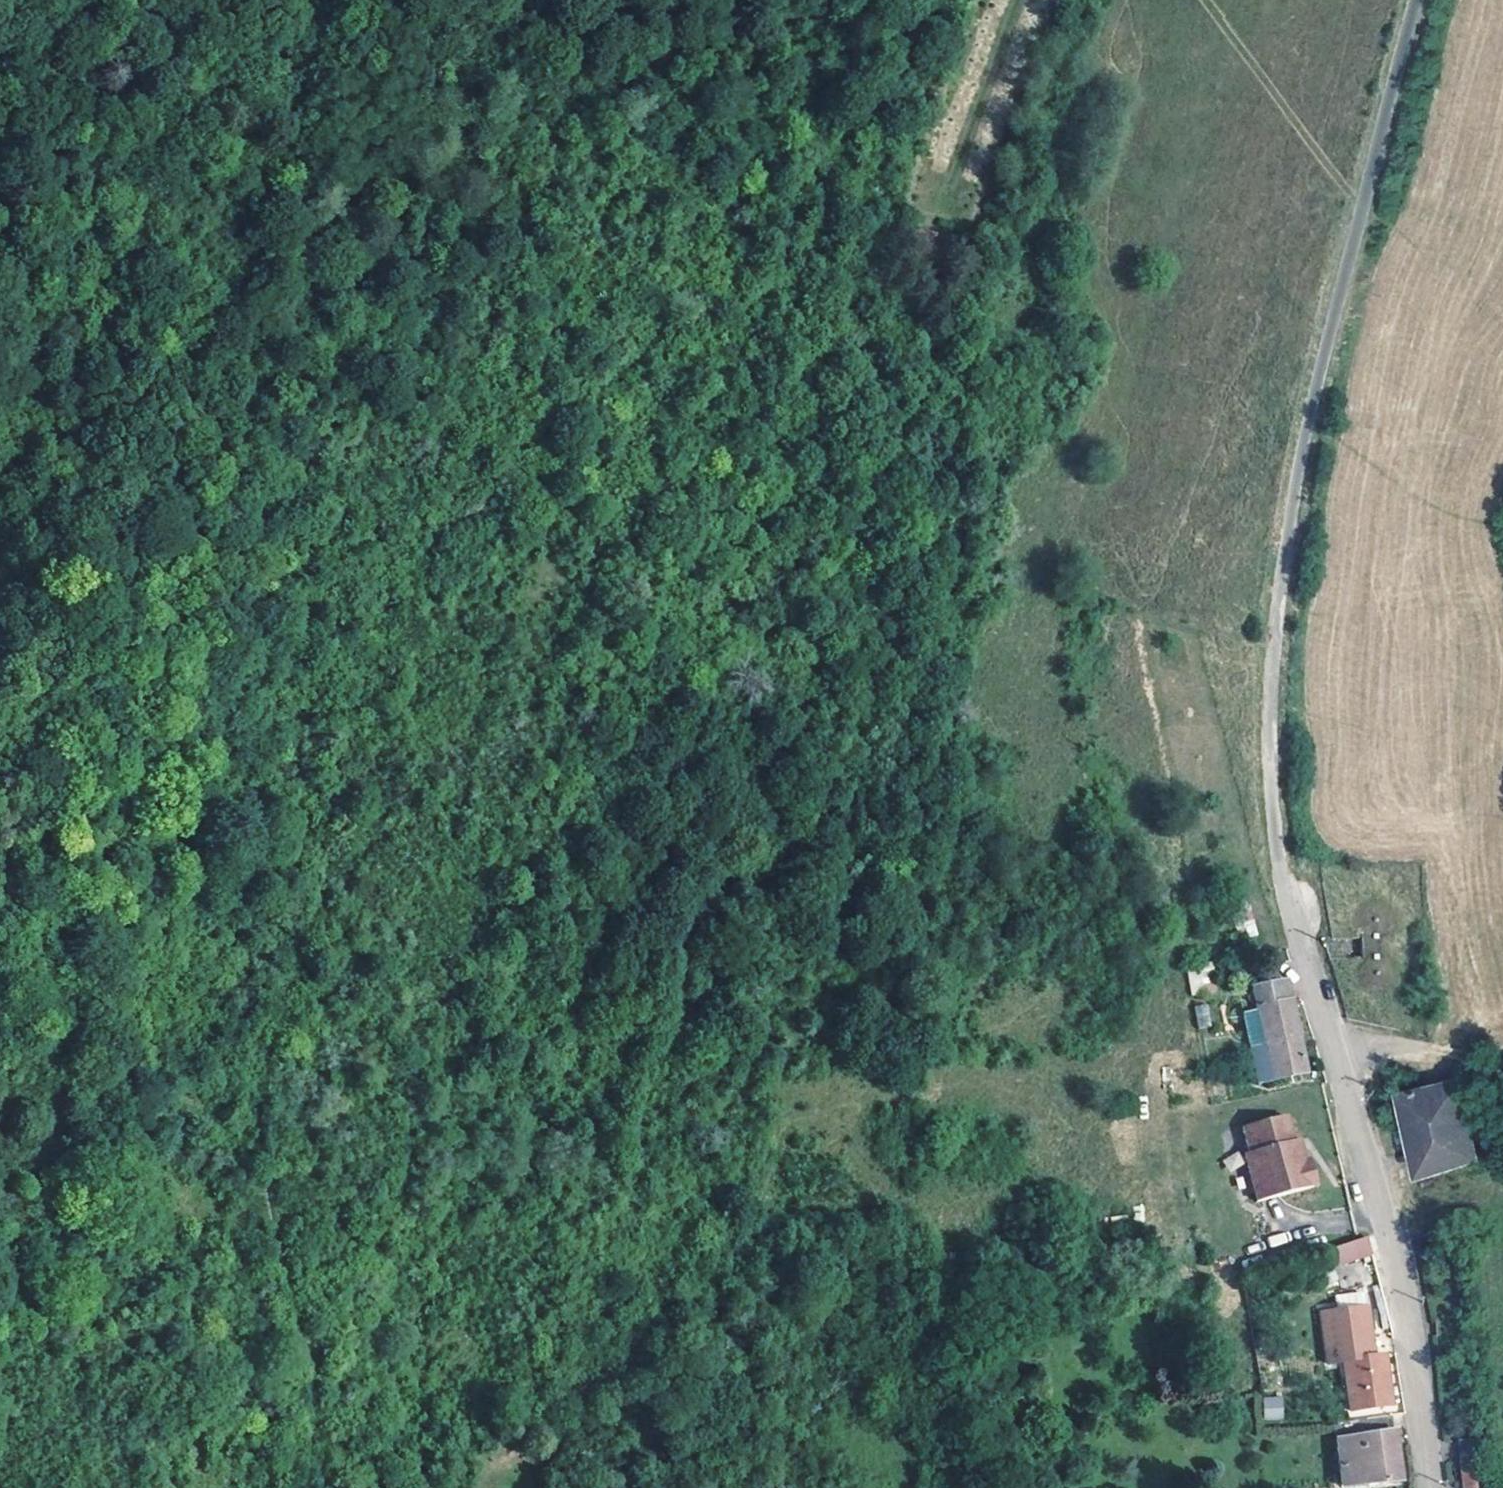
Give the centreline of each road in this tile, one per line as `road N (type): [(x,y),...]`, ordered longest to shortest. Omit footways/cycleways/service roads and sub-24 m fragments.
road 1 (track): [(1417,0),(1324,354),(1277,601),(1275,836),(1287,895),(1340,1047)]
road 2 (residential): [(1340,1047),(1401,1276),(1429,1487)]
road 3 (track): [(1502,1099),(1470,1065),(1340,1047)]

